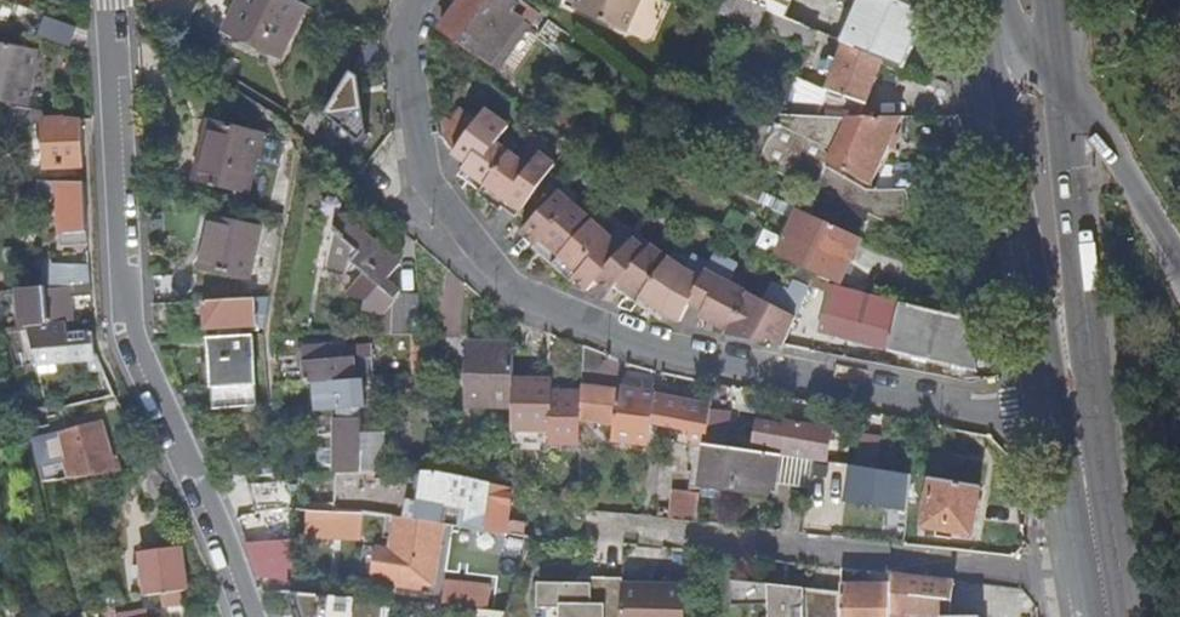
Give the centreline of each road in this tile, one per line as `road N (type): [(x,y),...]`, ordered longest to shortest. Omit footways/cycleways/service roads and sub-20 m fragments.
road 1 (residential): [(418,0),(404,39),(427,180),(510,288),(628,341),(728,366),(983,409),(1054,406)]
road 2 (residential): [(248,616),(222,535),(141,367),(131,328),(109,0)]
road 3 (residential): [(597,525),(1083,570)]
road 4 (secondary): [(1116,563),(1057,83)]
road 5 (secondary): [(994,0),(1008,143),(1054,406)]
road 6 (motorway): [(1057,83),(1116,155),(1179,264)]
road 7 (secondary): [(1054,406),(1083,570)]

